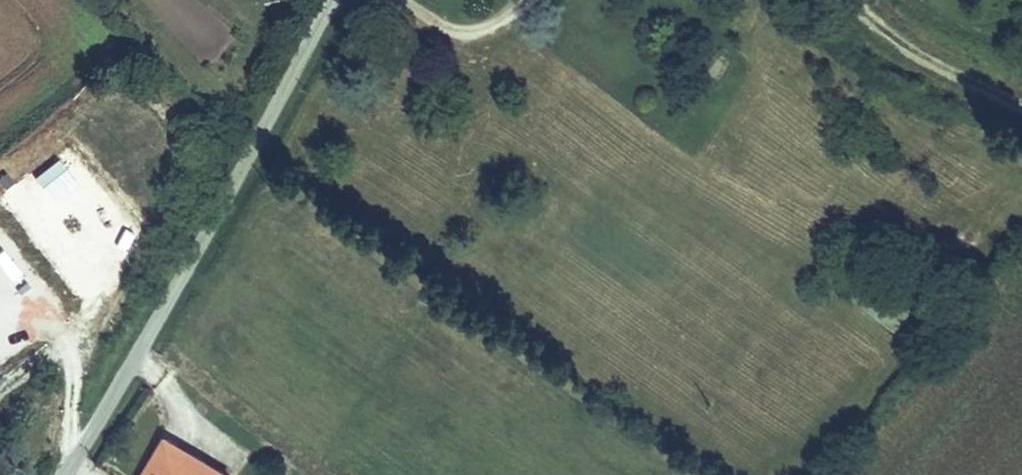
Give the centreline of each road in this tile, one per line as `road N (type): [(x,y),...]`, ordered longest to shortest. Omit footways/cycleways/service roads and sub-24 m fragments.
road 1 (unclassified): [(334,0),(200,243),(58,474)]
road 2 (track): [(1021,97),(905,41),(865,0)]

